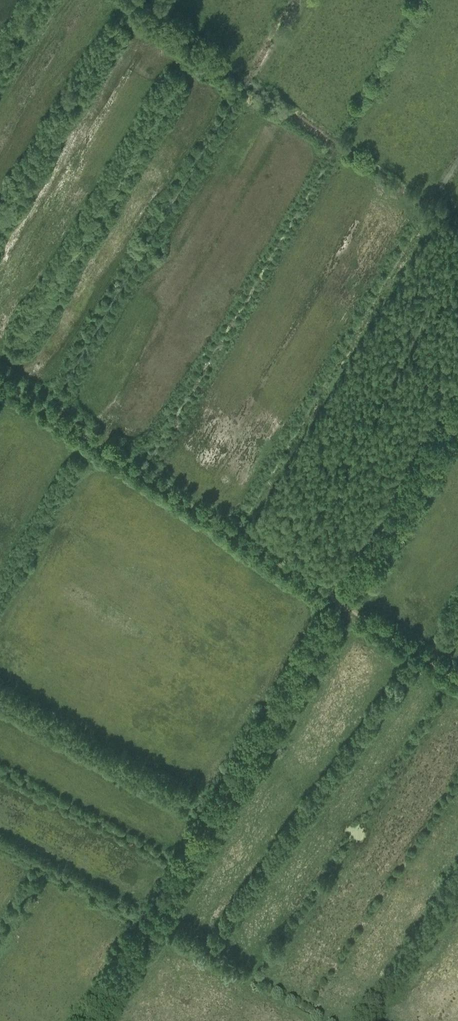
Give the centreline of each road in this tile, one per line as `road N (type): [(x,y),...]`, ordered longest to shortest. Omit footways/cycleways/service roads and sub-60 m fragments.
road 1 (track): [(457,409),(94,1020)]
road 2 (track): [(0,385),(457,679)]

